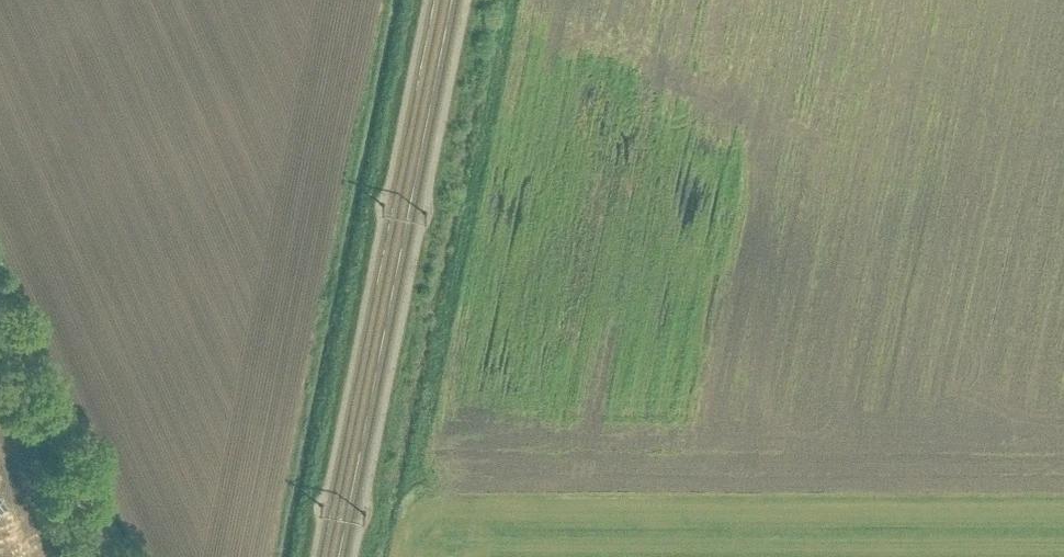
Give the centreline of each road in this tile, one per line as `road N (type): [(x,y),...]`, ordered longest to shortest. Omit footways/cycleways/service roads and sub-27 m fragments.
road 1 (track): [(0,309),(111,556)]

